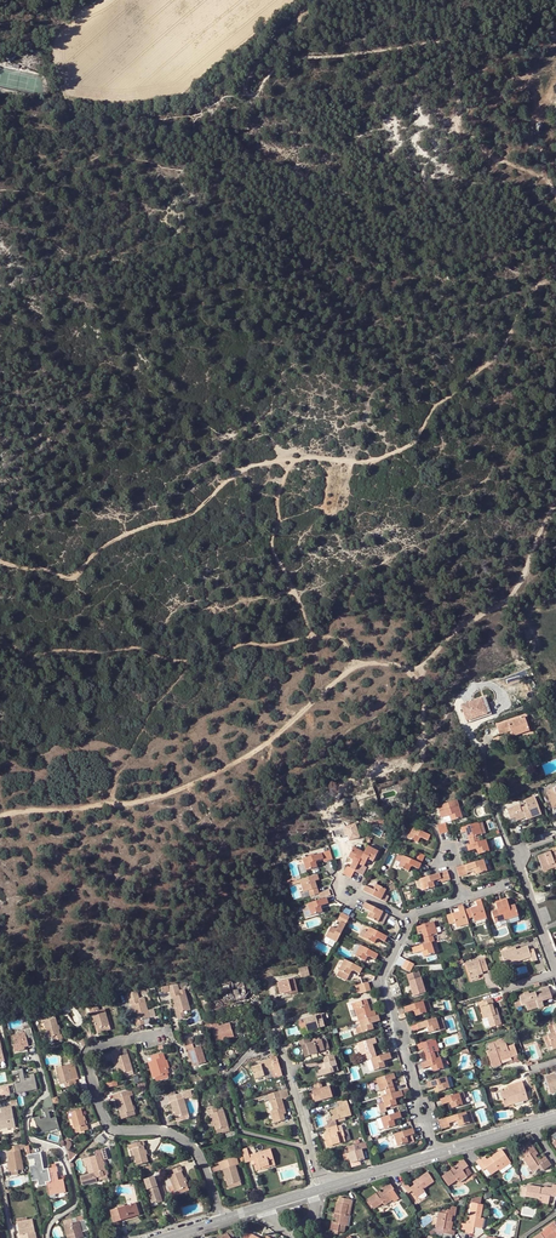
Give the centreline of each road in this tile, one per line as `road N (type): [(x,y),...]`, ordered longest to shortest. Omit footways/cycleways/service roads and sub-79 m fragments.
road 1 (residential): [(220,1219),(205,1165),(187,1143),(149,1130),(118,1131),(98,1108),(86,1060),(92,1048),(156,1035)]
road 2 (residential): [(420,1101),(382,981),(409,919)]
road 3 (residential): [(314,1190),(300,1146),(240,1131),(221,1060)]
road 4 (residential): [(555,964),(494,807)]
road 5 (residential): [(282,1048),(323,1188)]
road 6 (residential): [(438,1154),(323,1188)]

